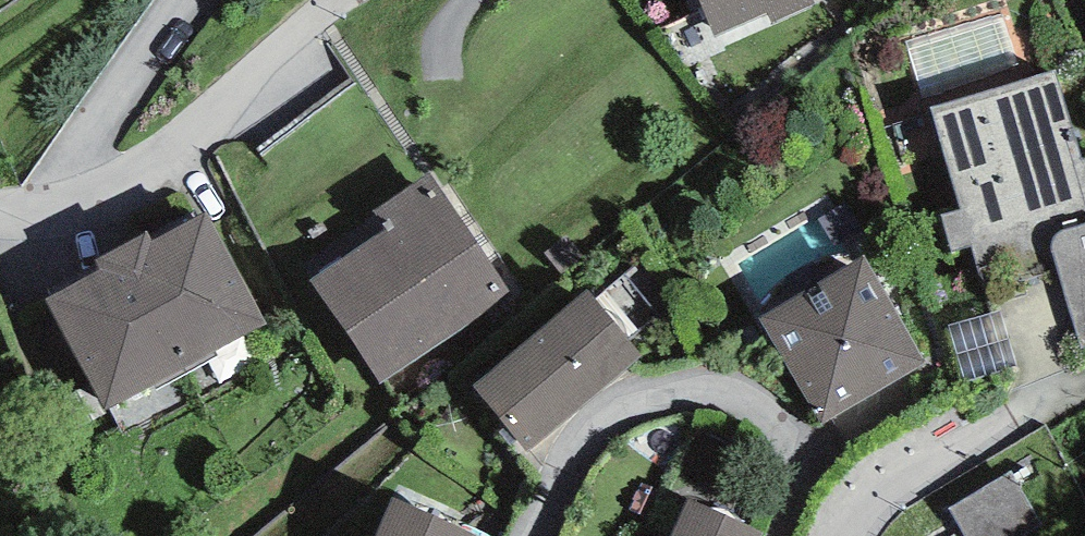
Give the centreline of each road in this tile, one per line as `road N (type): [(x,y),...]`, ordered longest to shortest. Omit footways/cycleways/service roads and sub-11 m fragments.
road 1 (residential): [(0,215),(59,206),(120,180),(197,126),(336,0)]

